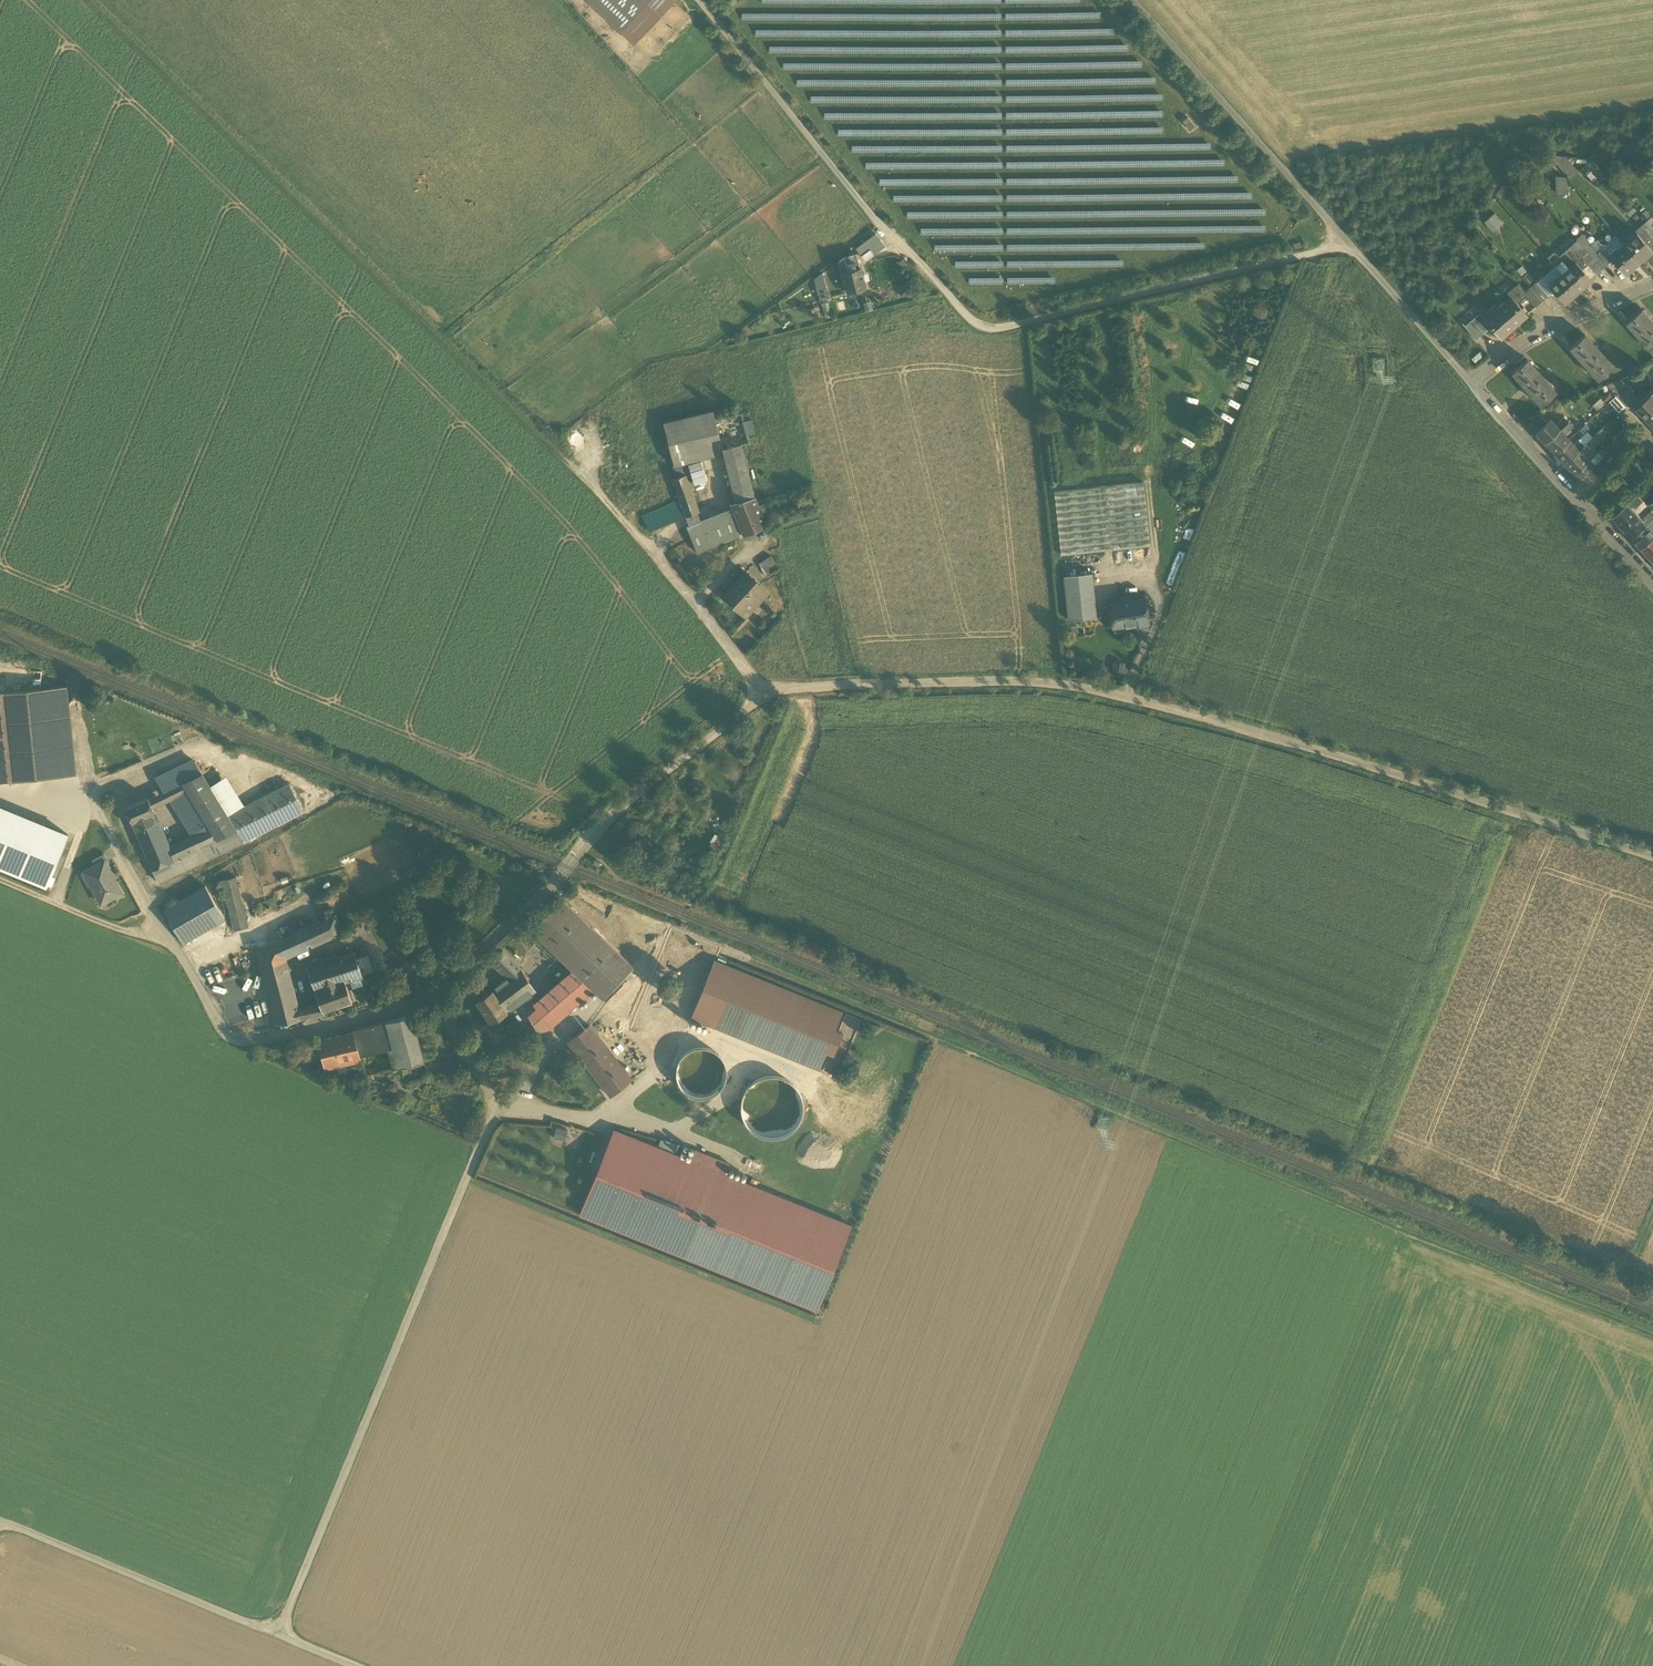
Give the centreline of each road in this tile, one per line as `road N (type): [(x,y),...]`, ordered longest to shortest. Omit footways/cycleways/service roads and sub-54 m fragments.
road 1 (track): [(1652,1331),(745,960)]
road 2 (residential): [(1652,858),(1355,761),(1073,684),(767,692)]
road 3 (track): [(93,0),(639,531)]
road 4 (residential): [(437,990),(494,1111),(278,1634)]
road 5 (unclassified): [(86,719),(91,790),(108,830),(234,1043),(415,1004),(437,990)]
road 6 (unclassified): [(1473,381),(1134,0)]
road 7 (residential): [(767,692),(600,826),(556,884),(437,990)]
road 8 (track): [(357,1665),(0,1520)]
road 9 (unclassified): [(639,531),(767,692)]
road 10 (residential): [(1473,381),(1567,321),(1652,283)]
road 11 (track): [(0,880),(172,942)]
road 12 (residential): [(1577,496),(1473,381)]

